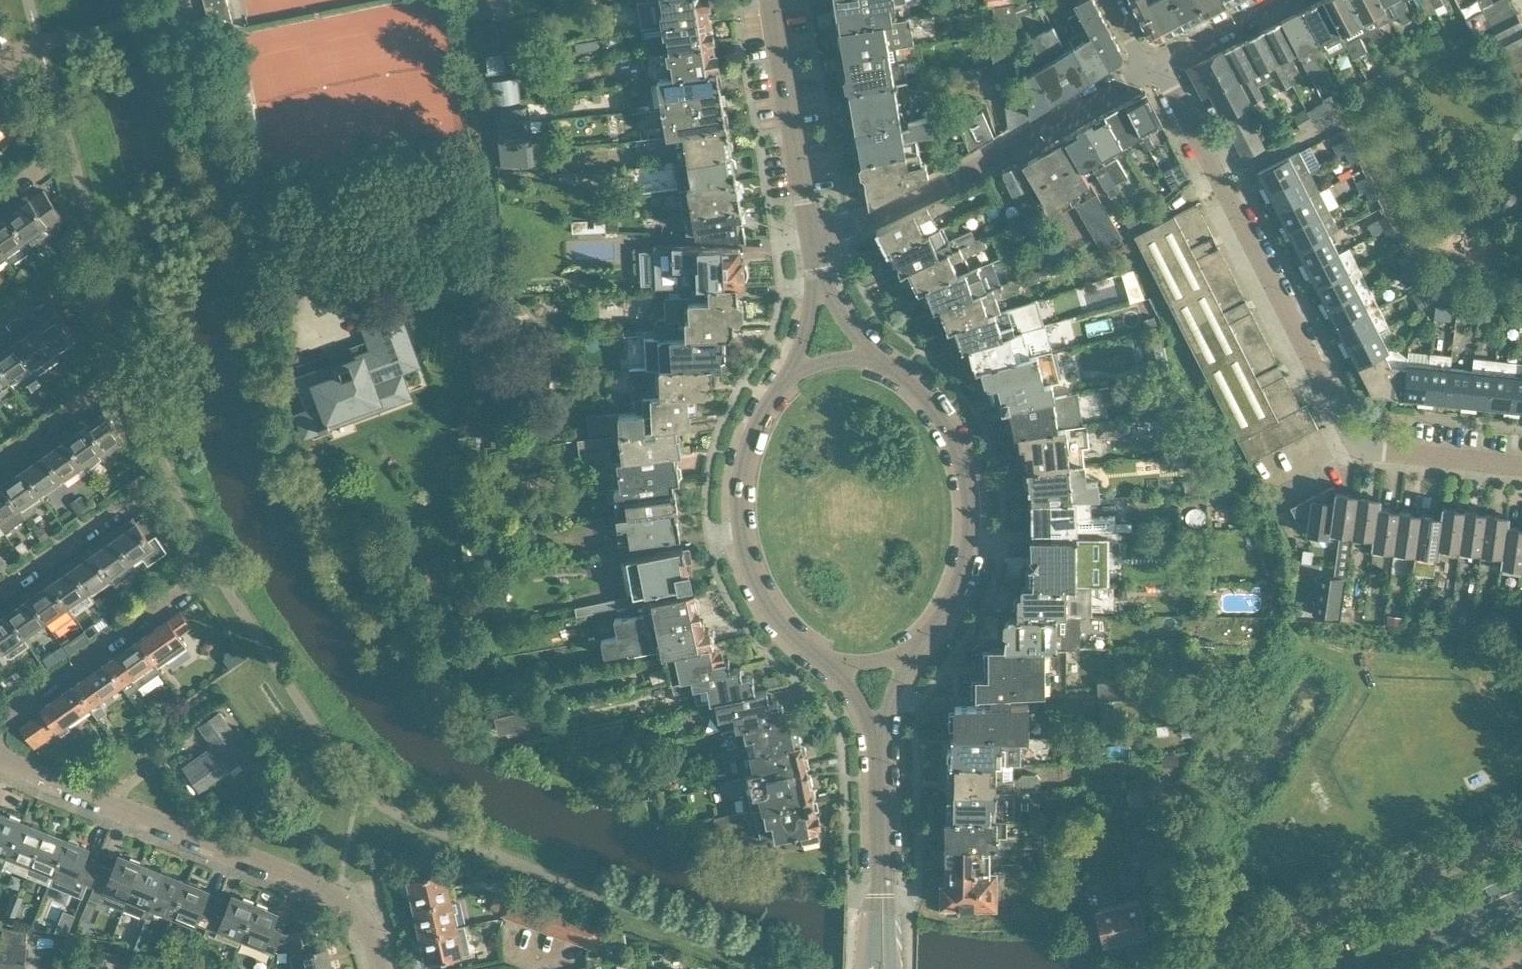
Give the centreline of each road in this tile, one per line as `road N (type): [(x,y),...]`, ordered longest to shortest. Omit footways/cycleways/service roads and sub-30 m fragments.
road 1 (residential): [(1521,474),(1358,454),(1151,71)]
road 2 (residential): [(0,721),(179,598),(189,572),(155,508),(130,506),(0,597)]
road 3 (residential): [(384,968),(370,915),(355,902),(0,760)]
road 4 (residential): [(814,242),(1151,71)]
road 5 (residential): [(1521,834),(1181,968)]
road 6 (residential): [(291,333),(228,230),(193,11)]
road 7 (residential): [(915,651),(965,576),(975,527),(970,478),(950,432),(881,362)]
road 8 (residential): [(789,372),(758,424),(740,515),(747,561),(765,597),(821,656)]
road 9 (residential): [(0,328),(54,291),(83,304),(105,367),(104,389),(0,461)]
road 10 (residential): [(814,242),(776,0)]
road 11 (primary): [(1521,880),(1293,968)]
road 12 (residential): [(12,65),(43,45),(193,11)]
road 13 (primary): [(1377,968),(1521,907)]
road 14 (residential): [(0,205),(34,170),(12,65)]
road 15 (residential): [(1151,71),(1286,0)]
road 16 (residential): [(881,362),(845,313),(814,242)]
road 17 (residential): [(814,242),(810,312),(789,372)]

